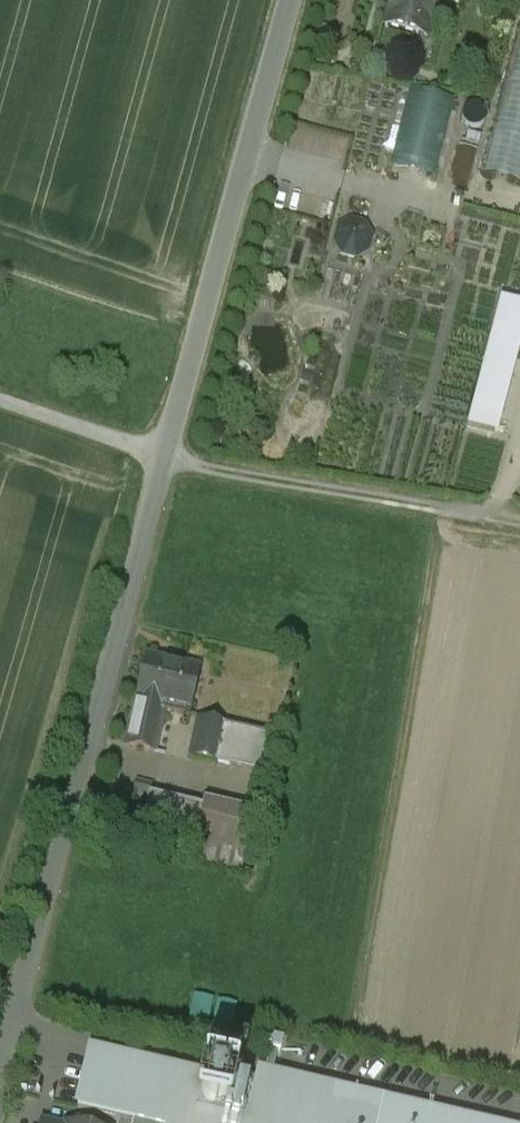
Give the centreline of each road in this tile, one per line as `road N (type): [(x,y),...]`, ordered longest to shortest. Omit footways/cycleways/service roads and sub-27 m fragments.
road 1 (unclassified): [(293,0),(0,1066)]
road 2 (track): [(0,399),(170,456),(519,516)]

